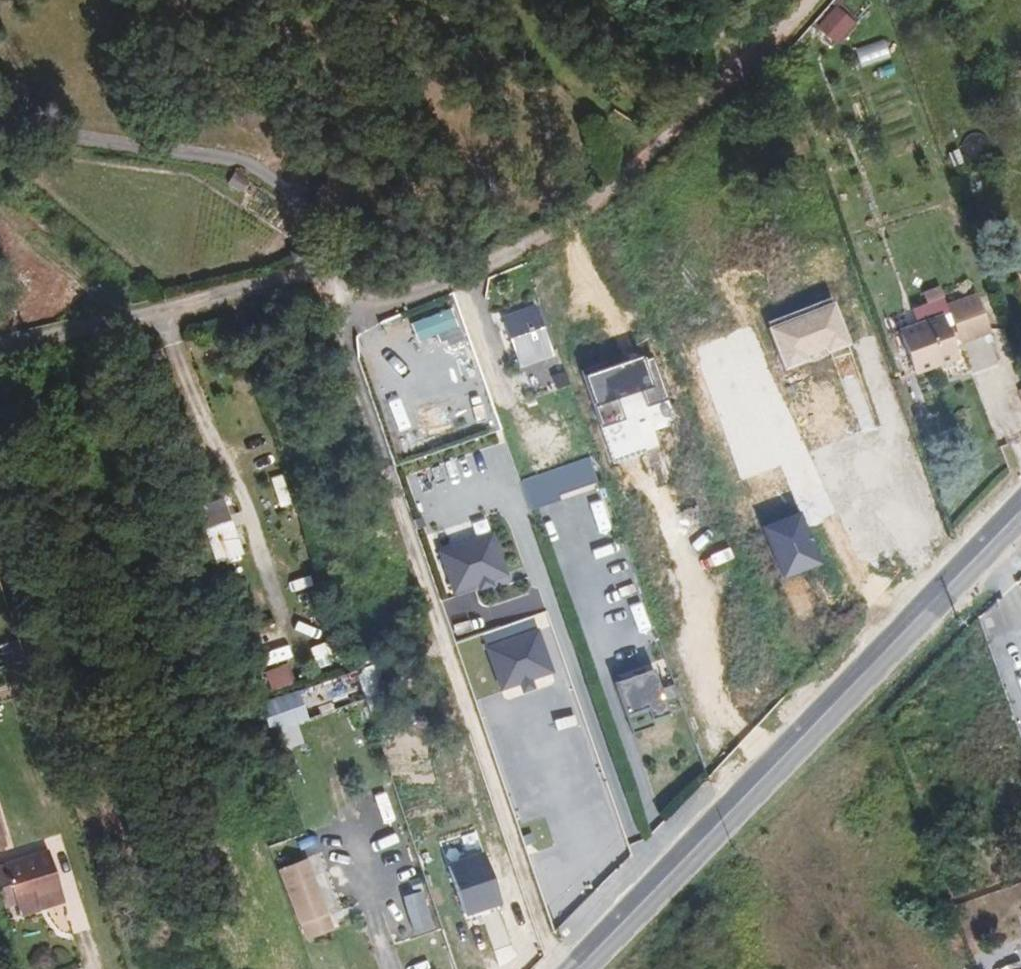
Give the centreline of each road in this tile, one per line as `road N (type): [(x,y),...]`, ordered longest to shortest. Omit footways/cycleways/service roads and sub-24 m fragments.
road 1 (residential): [(338,302),(465,712),(541,919),(549,968)]
road 2 (secondary): [(569,968),(1020,502)]
road 3 (residential): [(338,302),(308,285),(201,300),(0,345)]
road 4 (residential): [(634,161),(586,208),(512,250),(449,277),(338,302)]
road 5 (residential): [(634,161),(803,0)]

